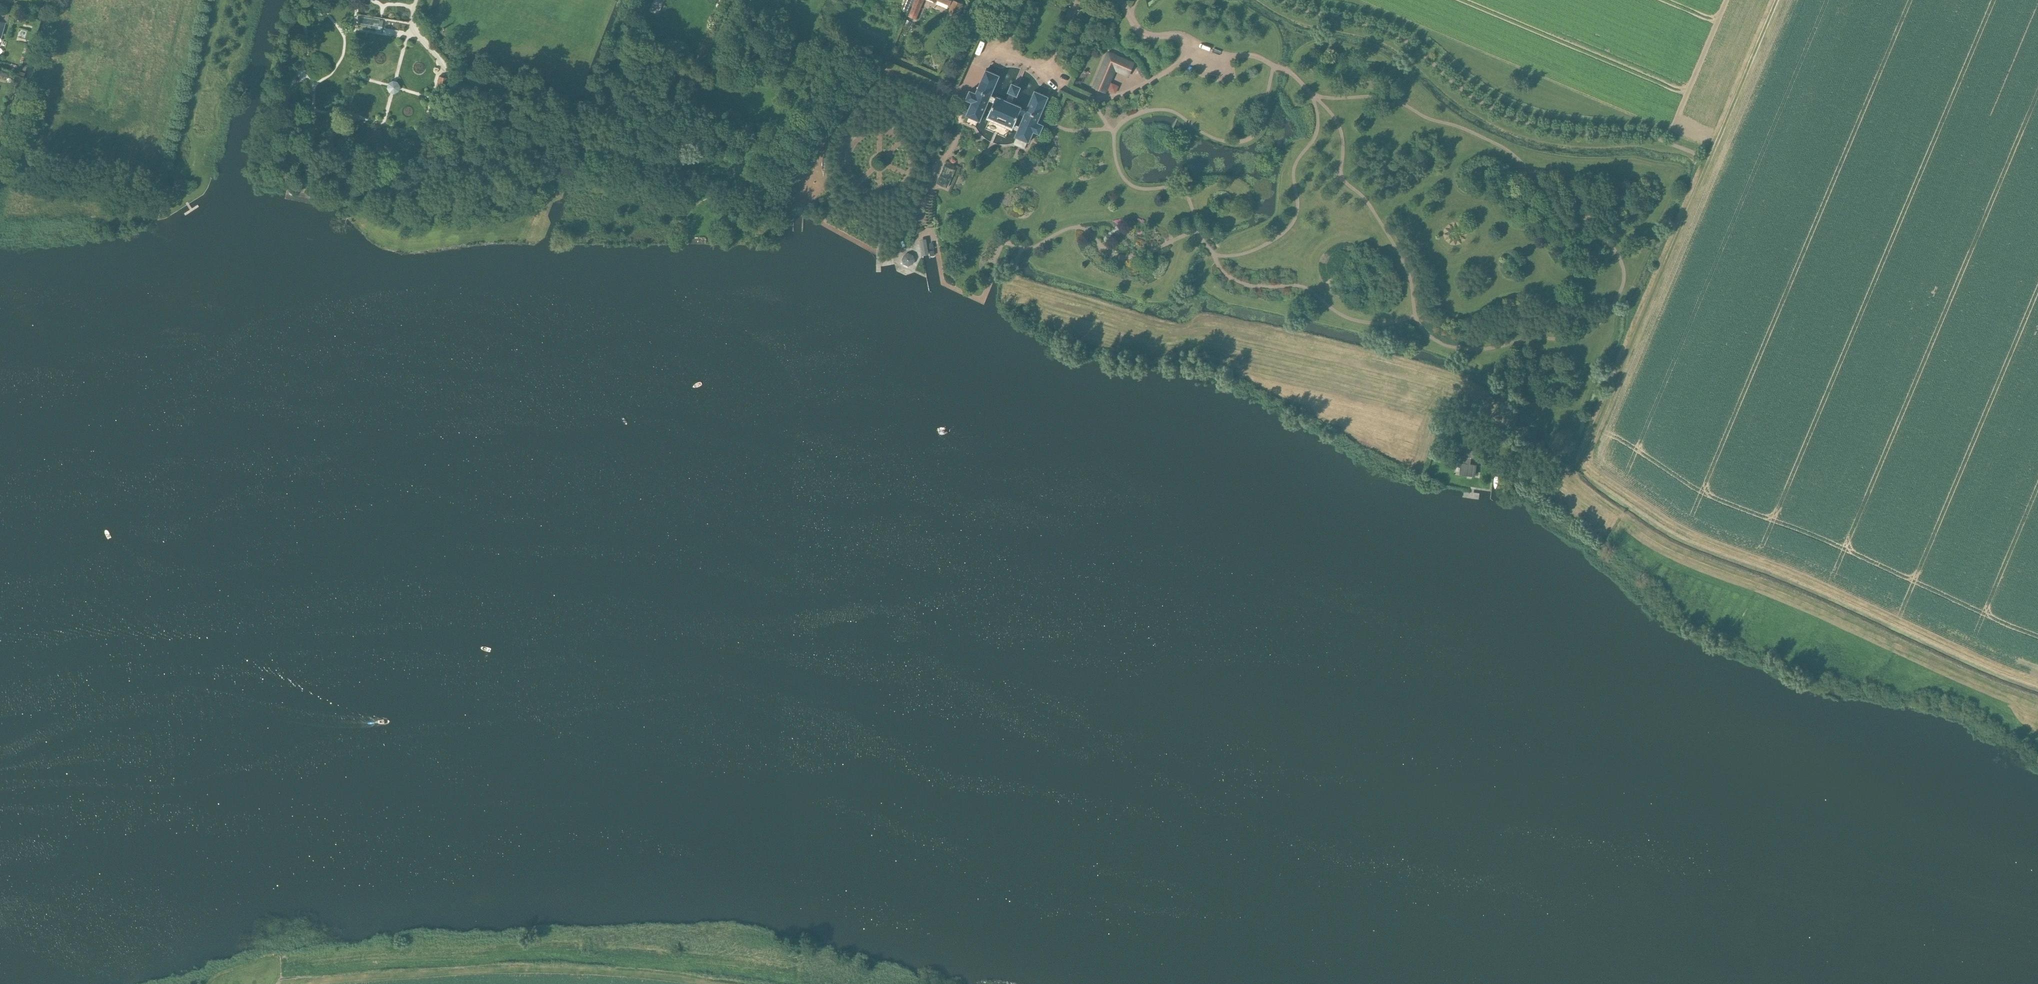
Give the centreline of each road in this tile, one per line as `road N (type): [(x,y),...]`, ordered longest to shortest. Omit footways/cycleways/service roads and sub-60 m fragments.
road 1 (track): [(1019,246),(1015,283),(1180,333),(1226,325),(1469,392),(1577,485)]
road 2 (track): [(1565,476),(1583,460),(1709,160)]
road 3 (track): [(798,217),(828,142),(887,76),(947,98),(990,0)]
road 4 (track): [(222,0),(190,123),(193,176)]
road 5 (track): [(1709,160),(1776,0)]
road 6 (track): [(890,61),(941,83),(977,0)]

